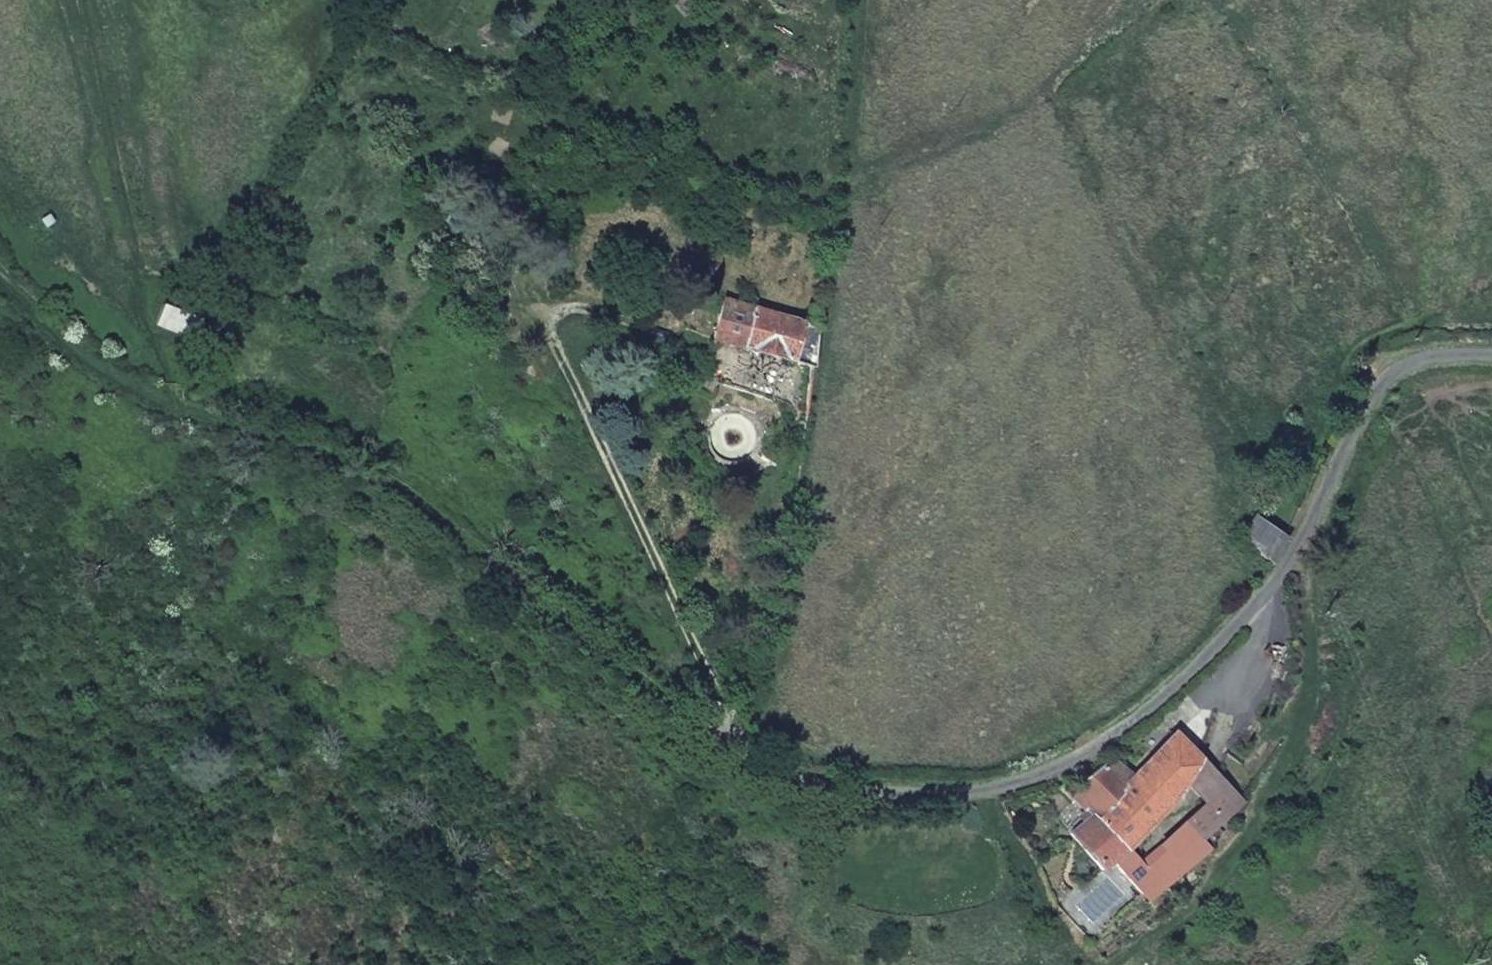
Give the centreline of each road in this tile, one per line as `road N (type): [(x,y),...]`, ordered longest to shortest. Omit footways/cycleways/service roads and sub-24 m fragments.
road 1 (residential): [(1491,354),(1424,354),(1385,378),(1355,423),(1281,578),(1190,668),(1079,760),(982,795),(877,794),(782,771),(739,741)]

